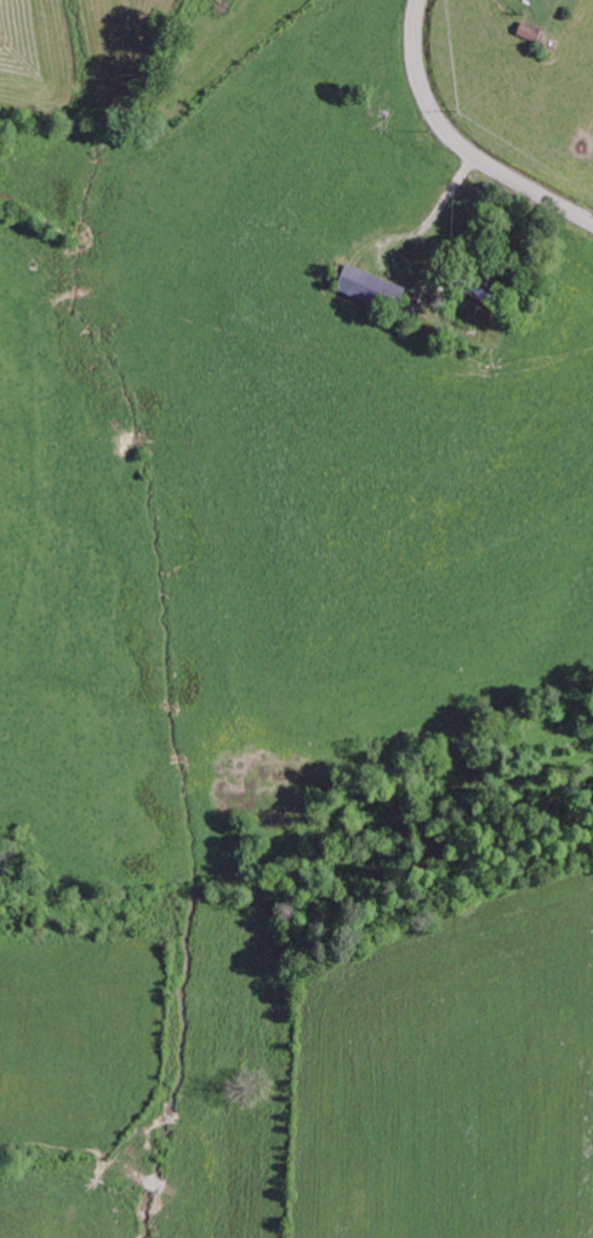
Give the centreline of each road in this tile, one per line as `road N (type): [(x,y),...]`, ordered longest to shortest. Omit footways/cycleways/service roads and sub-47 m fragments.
road 1 (tertiary): [(425,0),(415,42),(429,102),(481,160),(592,219)]

